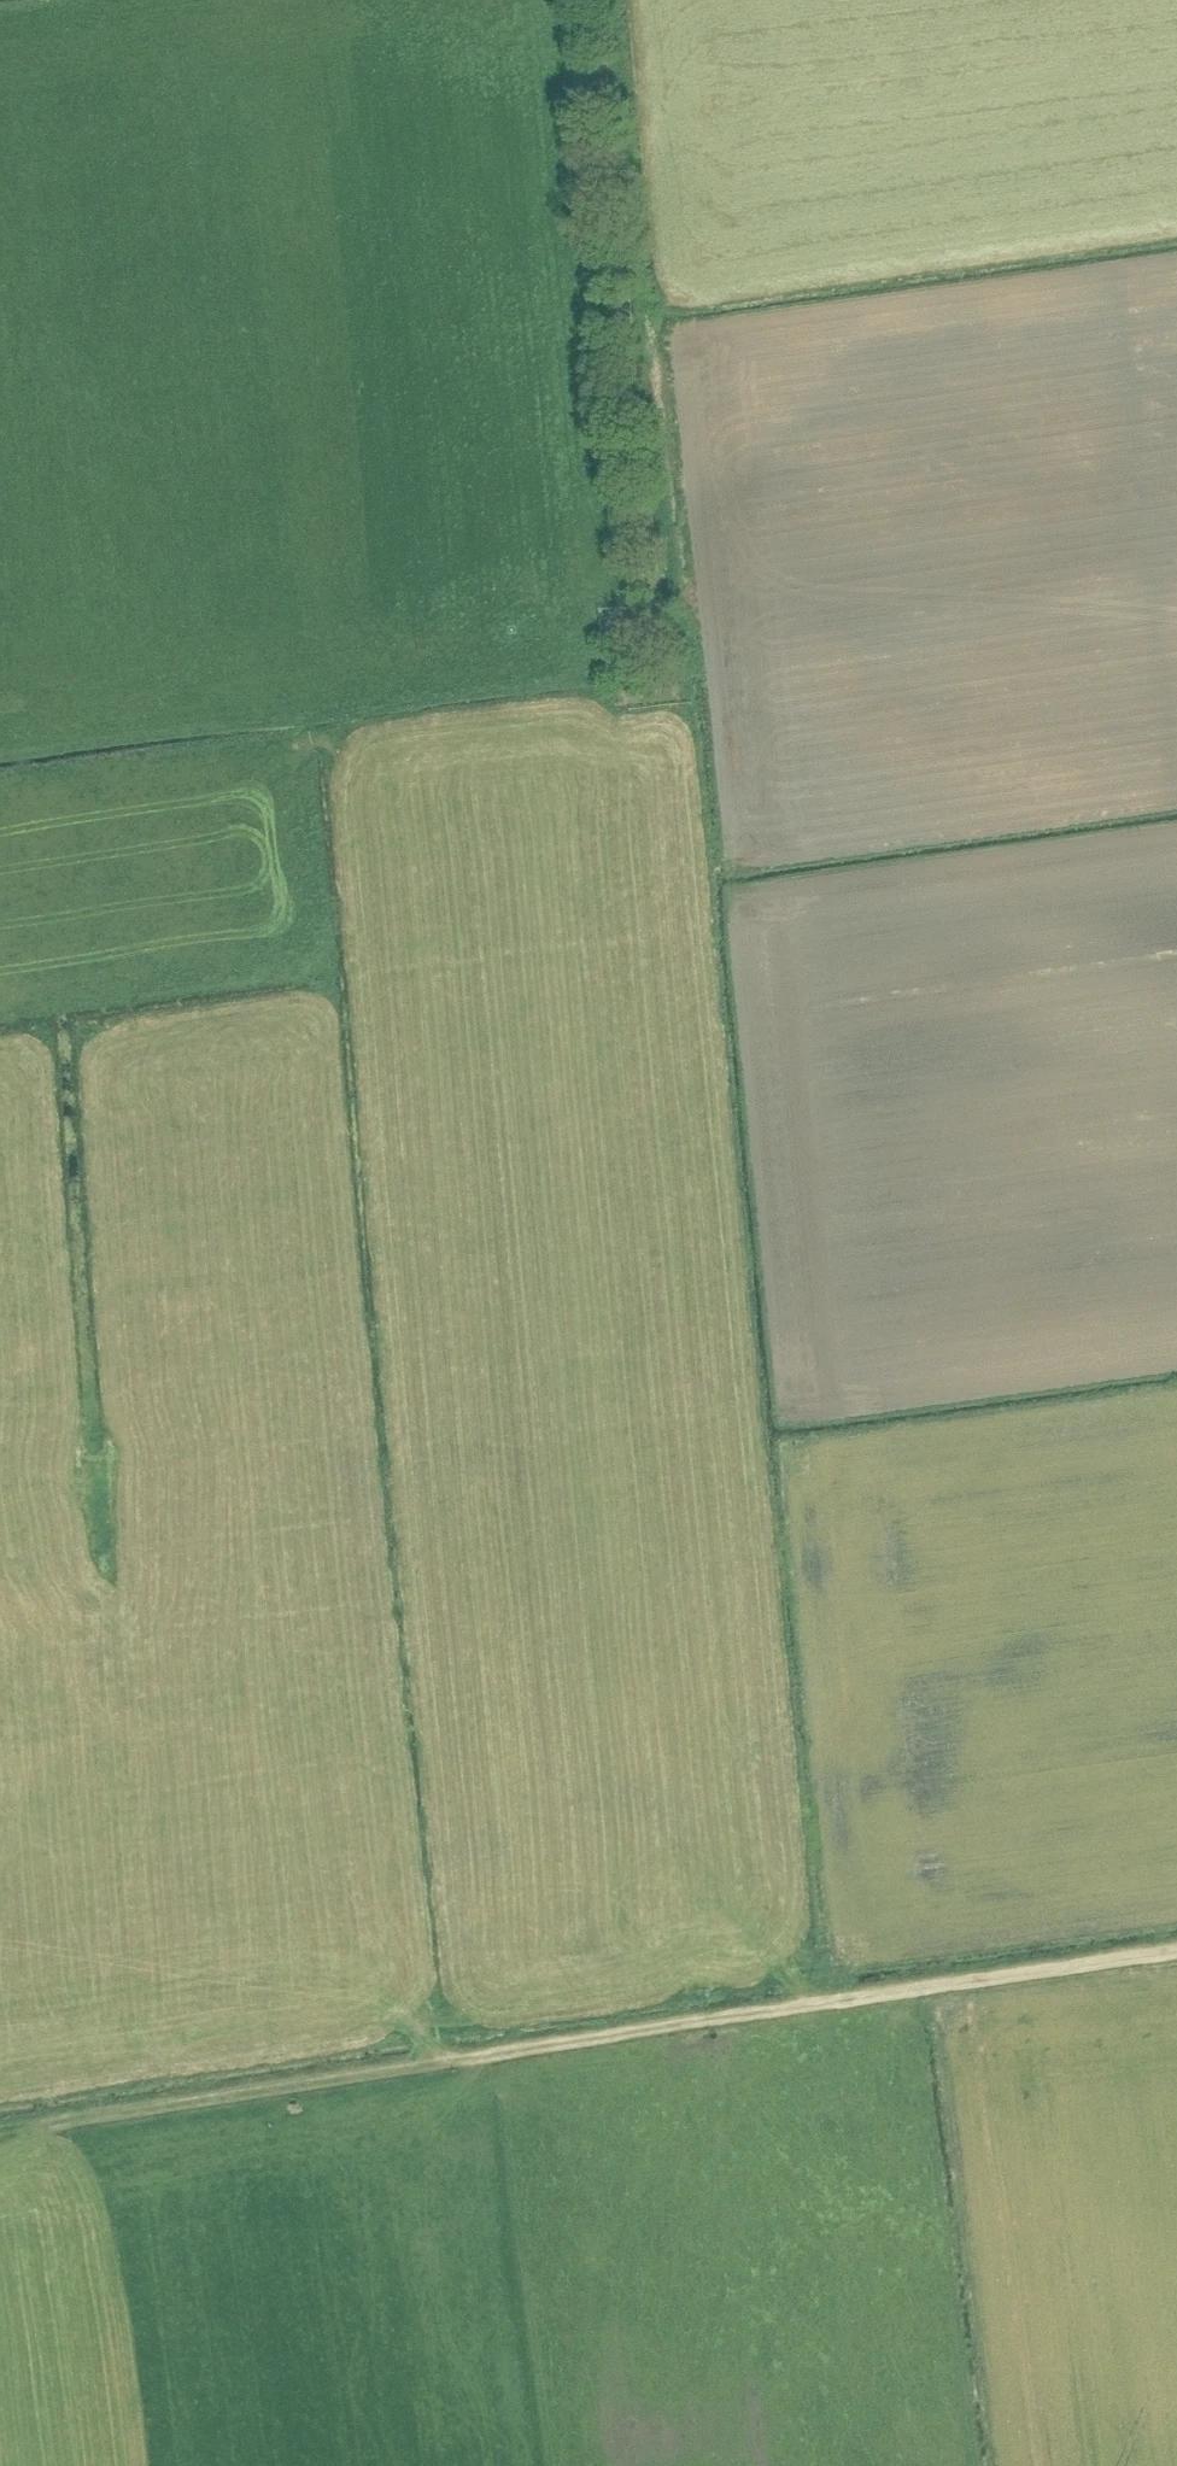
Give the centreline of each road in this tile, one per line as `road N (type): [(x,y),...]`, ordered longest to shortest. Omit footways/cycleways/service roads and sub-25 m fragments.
road 1 (track): [(94,2110),(1176,1949)]

